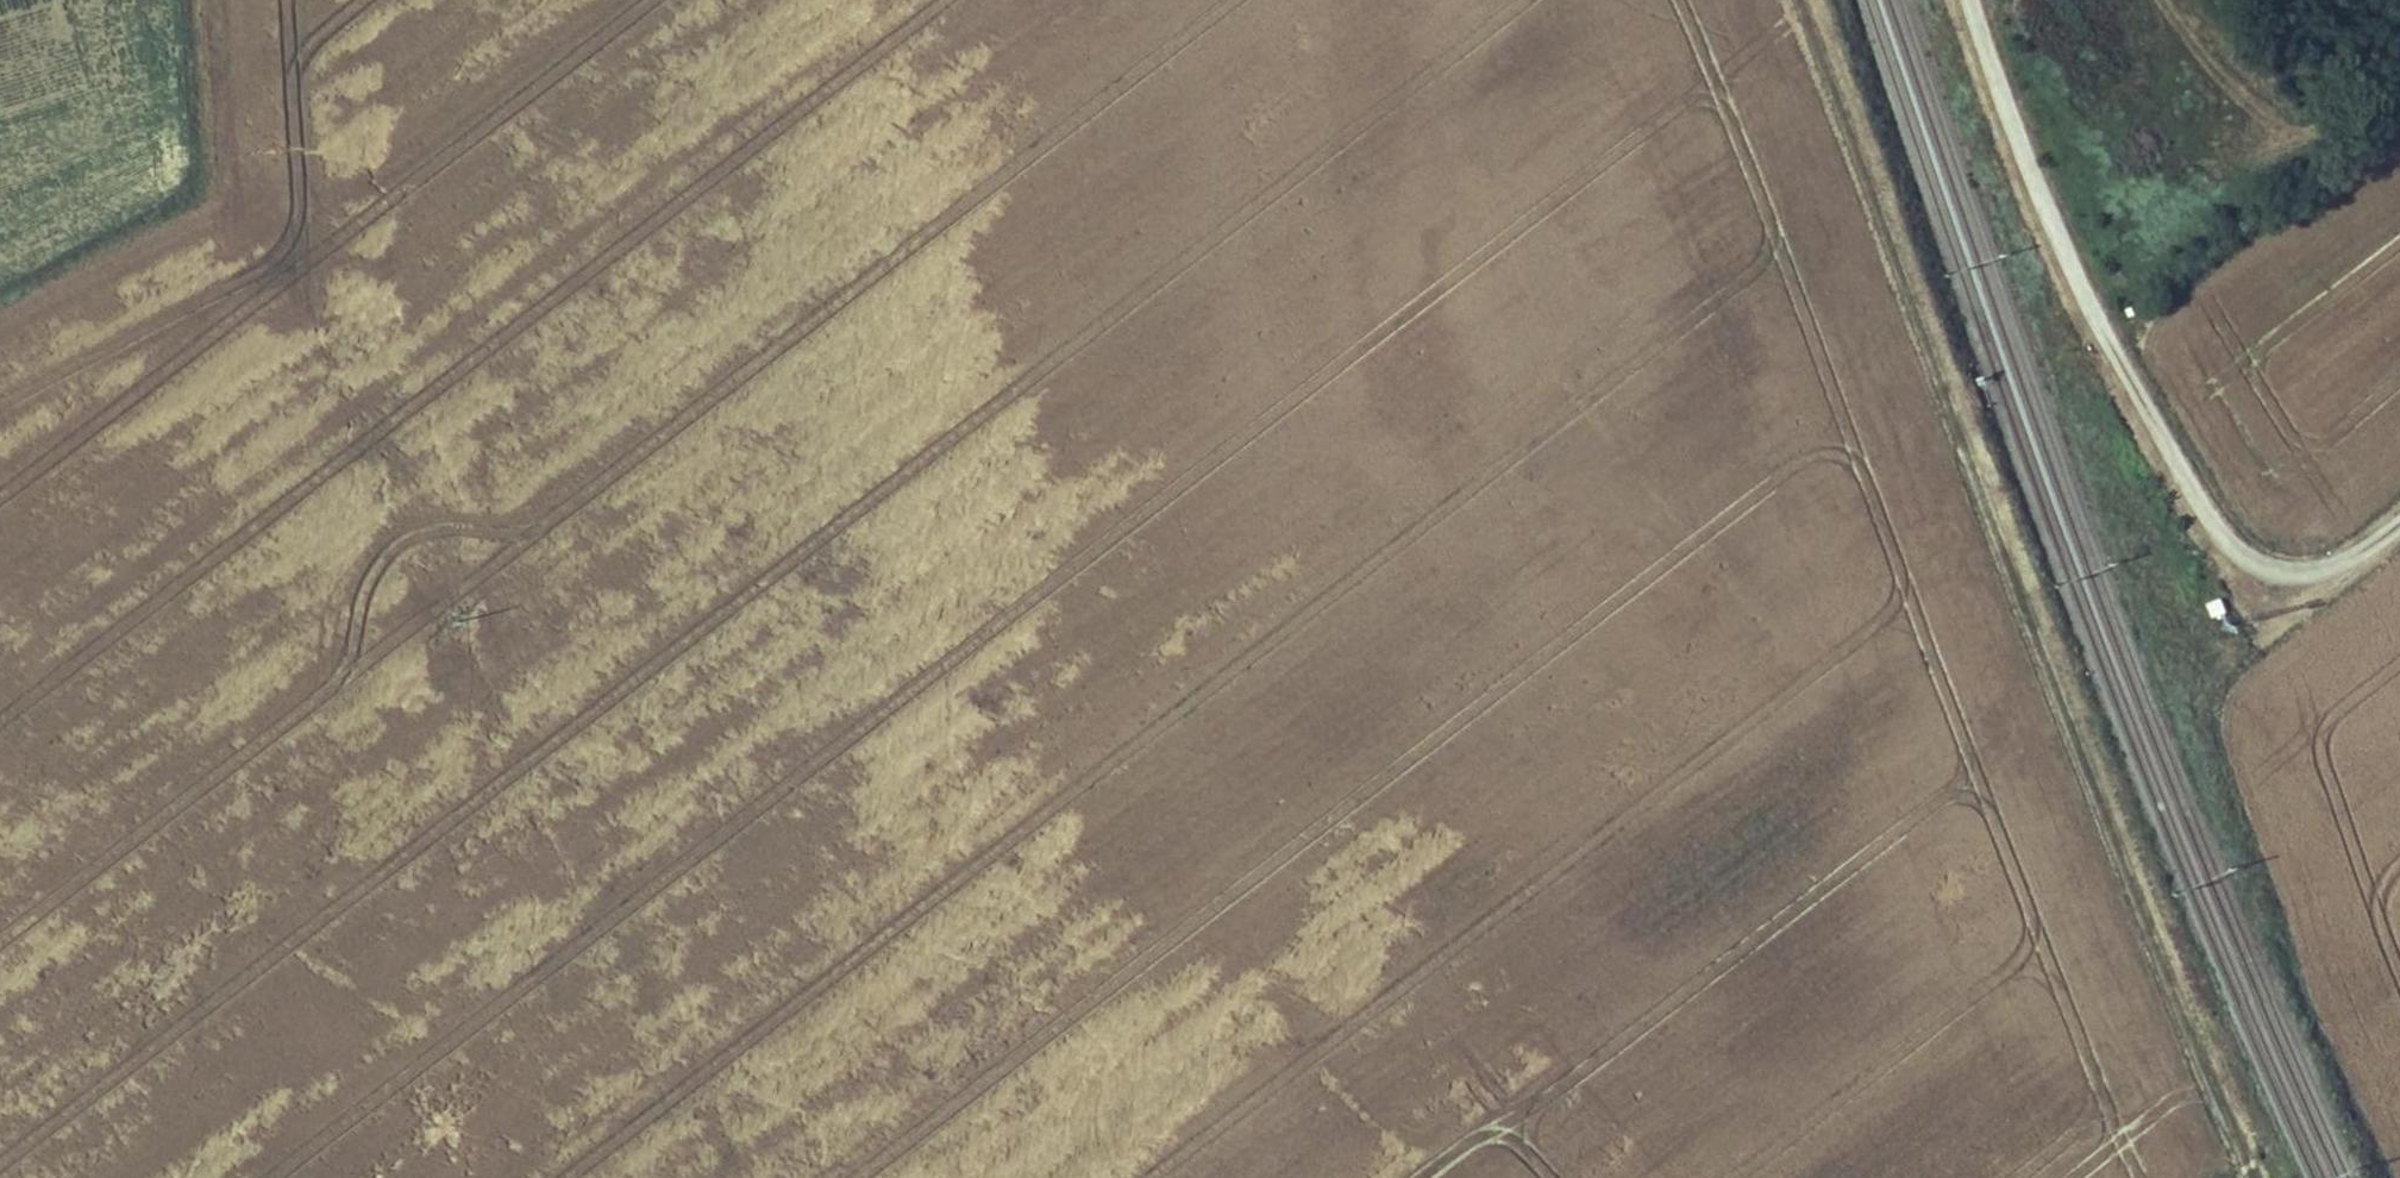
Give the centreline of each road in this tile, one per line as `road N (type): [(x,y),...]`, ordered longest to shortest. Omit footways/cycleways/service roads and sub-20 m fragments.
road 1 (track): [(1799,0),(2245,1177)]
road 2 (track): [(2399,523),(2326,571),(2303,576),(2243,560),(2221,540),(2043,209),(1969,0)]

